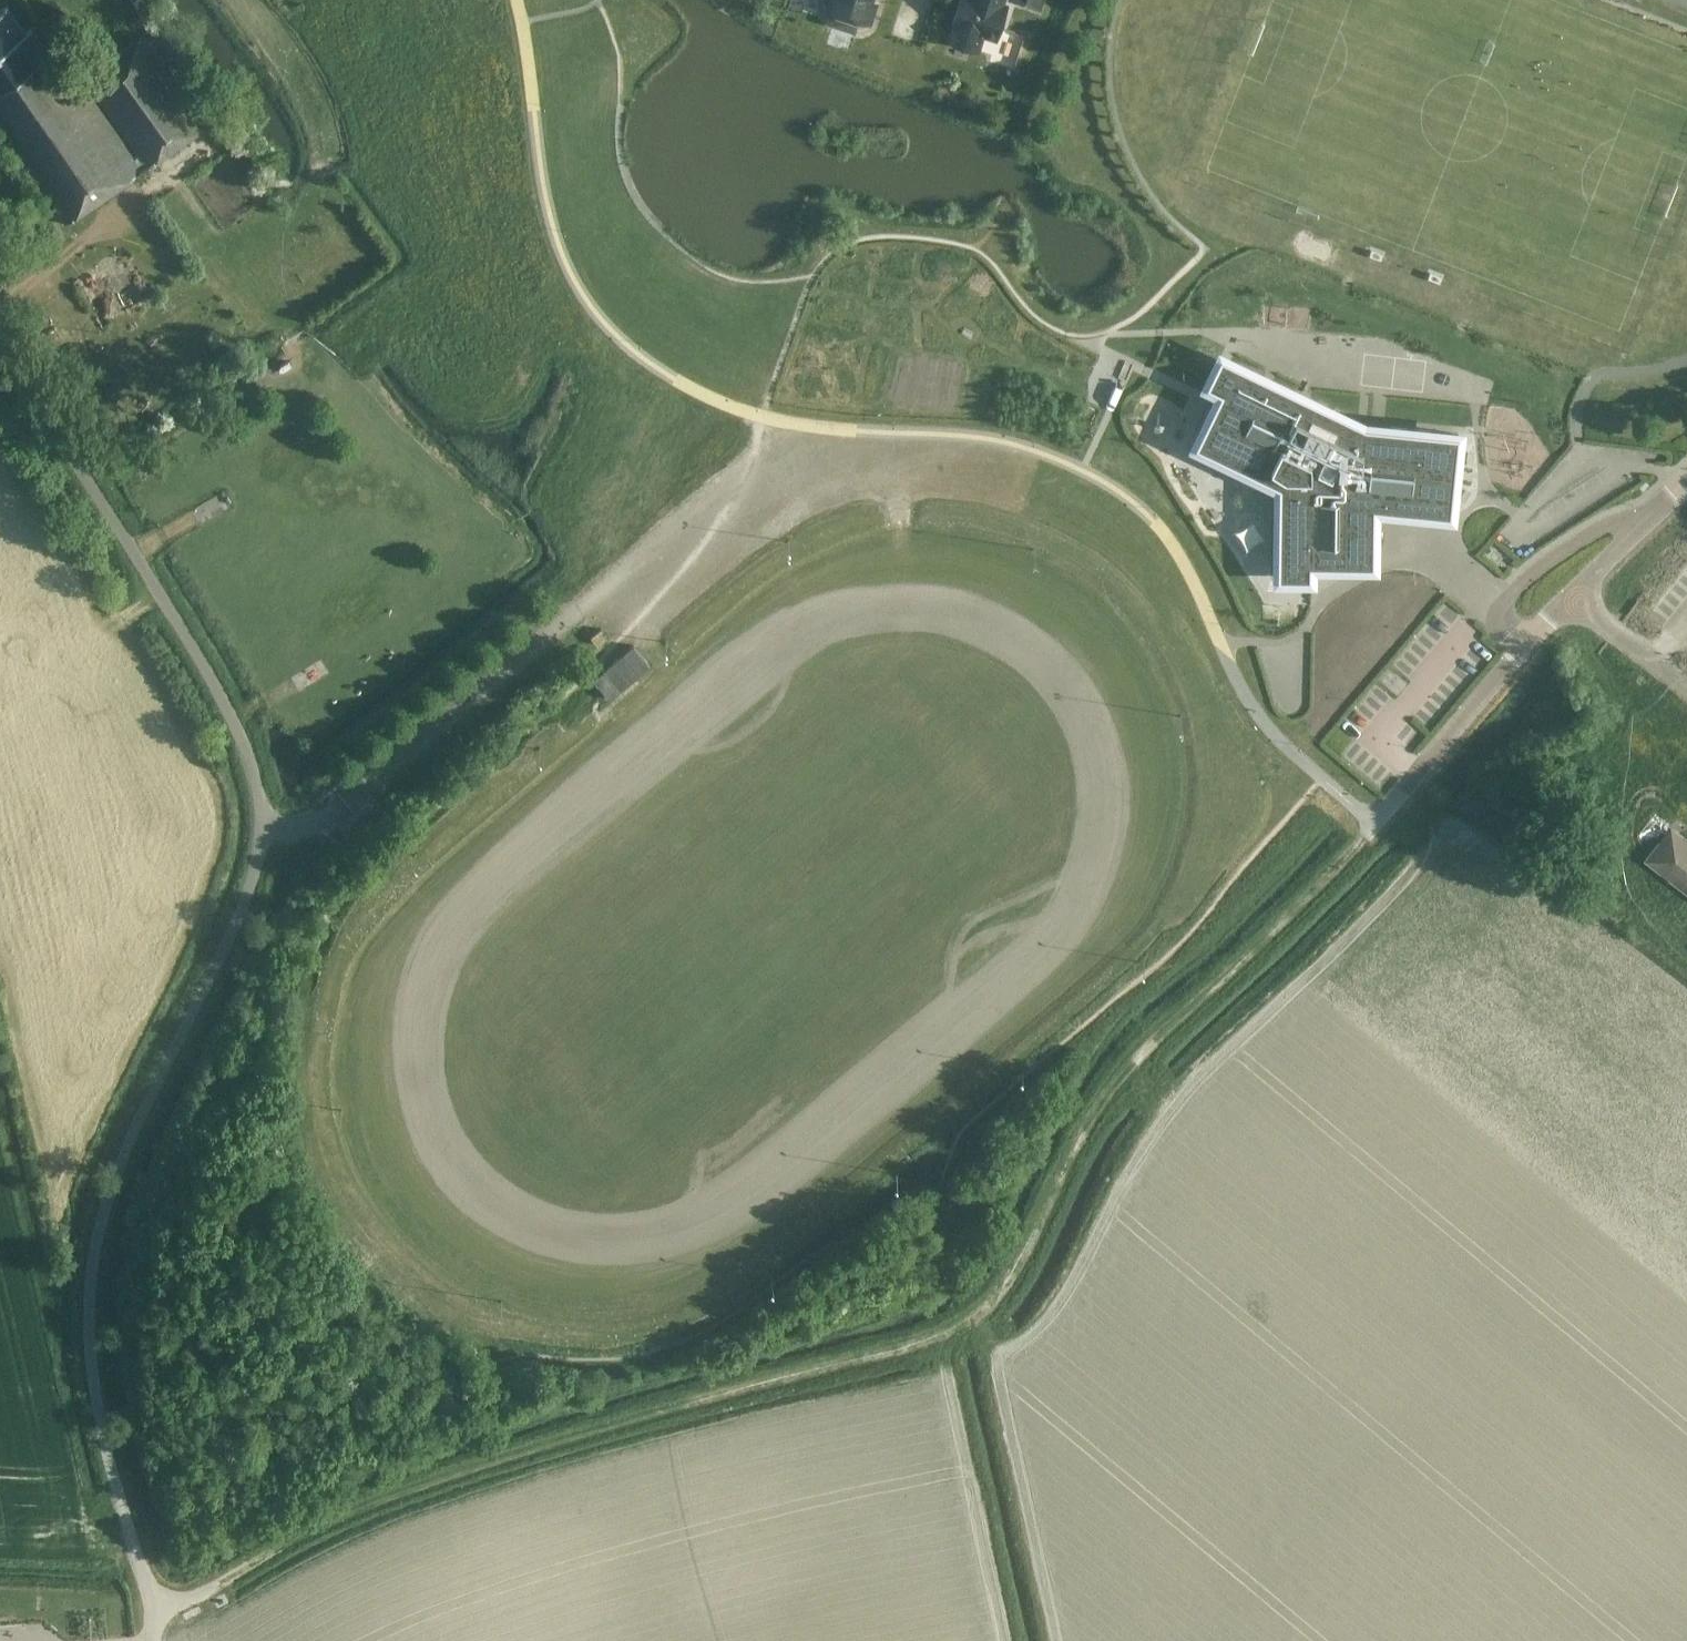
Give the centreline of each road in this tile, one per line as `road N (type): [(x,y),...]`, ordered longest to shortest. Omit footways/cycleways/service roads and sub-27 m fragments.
road 1 (track): [(220,1584),(389,1497),(959,1330),(994,1300),(1089,1131),(1154,1039),(1374,823)]
road 2 (unclassified): [(154,1620),(93,1389),(88,1289),(109,1198),(236,920),(261,826),(252,766),(219,692),(0,352)]
road 3 (residential): [(1374,823),(1520,648),(1686,485)]

